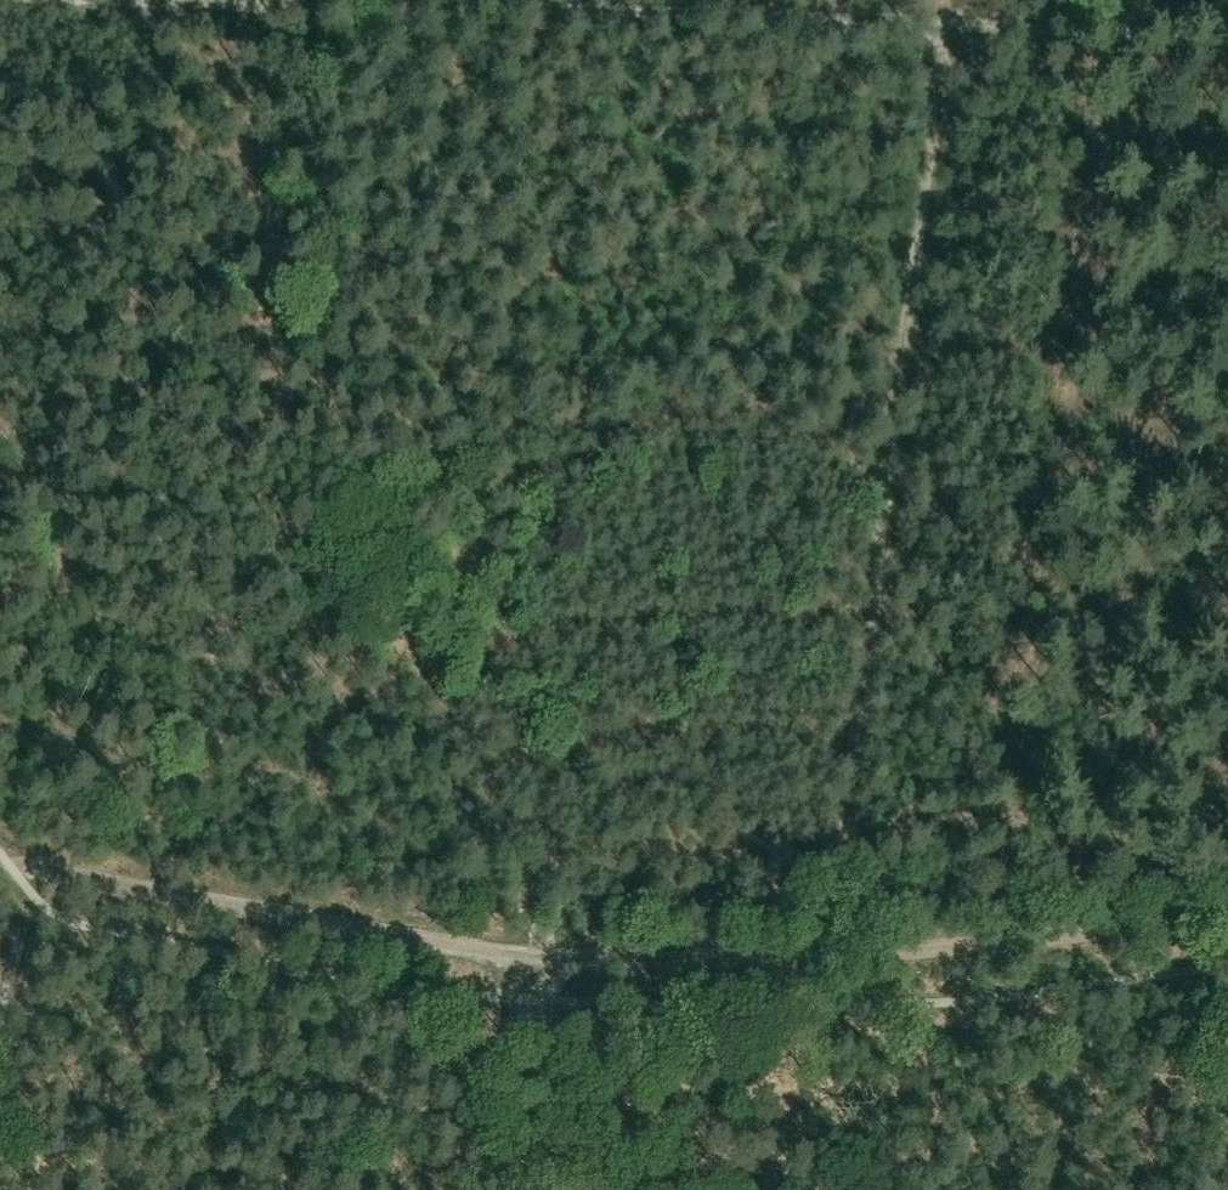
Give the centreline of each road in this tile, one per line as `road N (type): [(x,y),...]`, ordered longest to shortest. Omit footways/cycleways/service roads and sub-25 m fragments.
road 1 (track): [(944,27),(828,956)]
road 2 (track): [(313,7),(944,27)]
road 3 (track): [(523,952),(0,862)]
road 4 (track): [(1227,912),(995,945),(828,956)]
road 5 (track): [(828,956),(673,960),(523,952)]
road 6 (track): [(944,27),(1227,33)]
road 7 (track): [(523,952),(542,1035),(604,1189)]
road 8 (track): [(313,7),(134,0)]
road 9 (track): [(0,1018),(39,871)]

